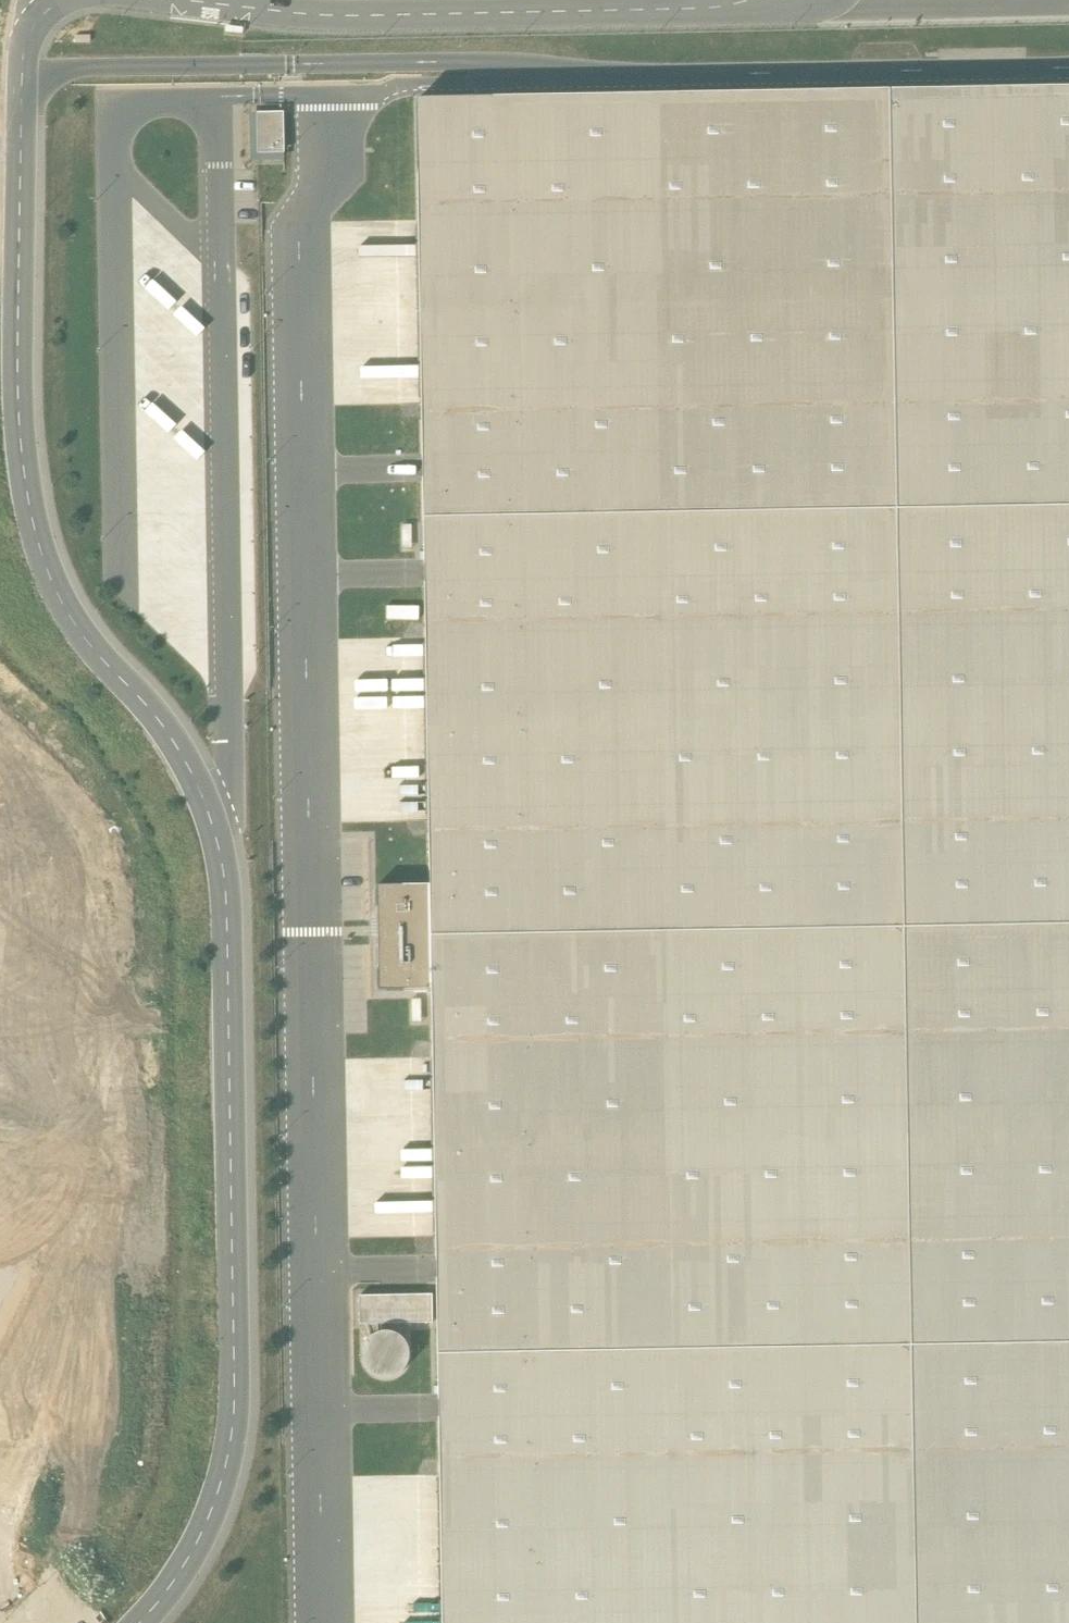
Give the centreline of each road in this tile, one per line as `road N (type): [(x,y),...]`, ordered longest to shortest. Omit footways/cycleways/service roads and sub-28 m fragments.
road 1 (unclassified): [(142,1622),(182,1576),(218,1511),(234,1404),(227,940),(221,858),(189,768),(91,646),(54,585),(23,470),(22,73),(42,17),(63,0)]
road 2 (unclassified): [(172,0),(353,18),(687,10)]
road 3 (unclassified): [(687,10),(844,0)]

